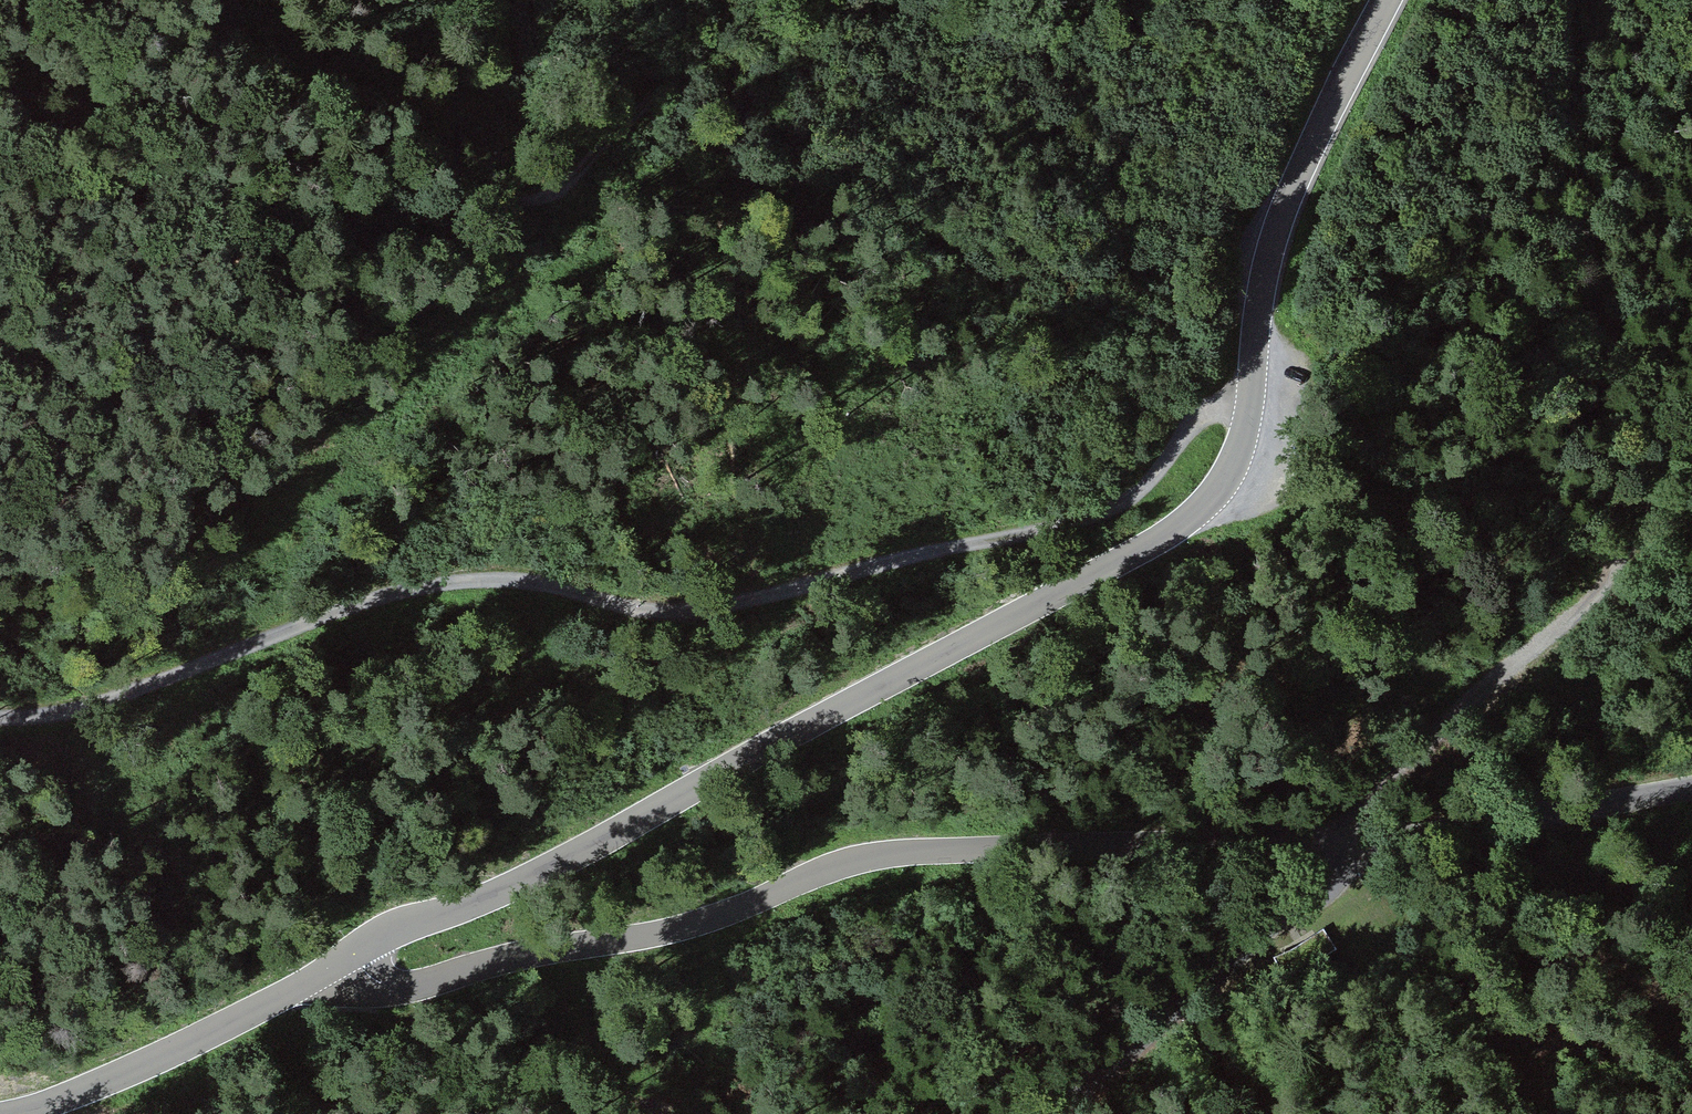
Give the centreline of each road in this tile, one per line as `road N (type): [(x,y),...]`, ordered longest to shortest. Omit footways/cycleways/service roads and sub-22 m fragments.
road 1 (tertiary): [(356,955),(407,926),(531,879),(1167,536),(1210,501),(1239,461),(1249,425),(1259,299),(1289,190),(1386,0)]
road 2 (track): [(0,720),(100,704),(316,617),(425,585),(517,577),(625,606),(679,610),(1051,531),(1132,497),(1208,410),(1253,387)]
road 3 (tertiary): [(1344,842),(916,850),(839,865),(696,925),(519,958),(430,984),(388,988),(356,955)]
road 4 (track): [(0,176),(30,171),(207,205),(299,236),(466,215),(571,187),(745,0)]
road 5 (track): [(1614,573),(1565,0)]
road 6 (tertiary): [(1031,1113),(1315,892),(1344,842)]
road 7 (track): [(1344,842),(1469,705),(1614,573)]
road 8 (tertiary): [(17,1113),(93,1092),(356,955)]
road 9 (tertiary): [(1691,793),(1344,842)]
road 10 (track): [(299,236),(0,302)]
road 11 (track): [(1614,573),(1663,460),(1691,416)]

